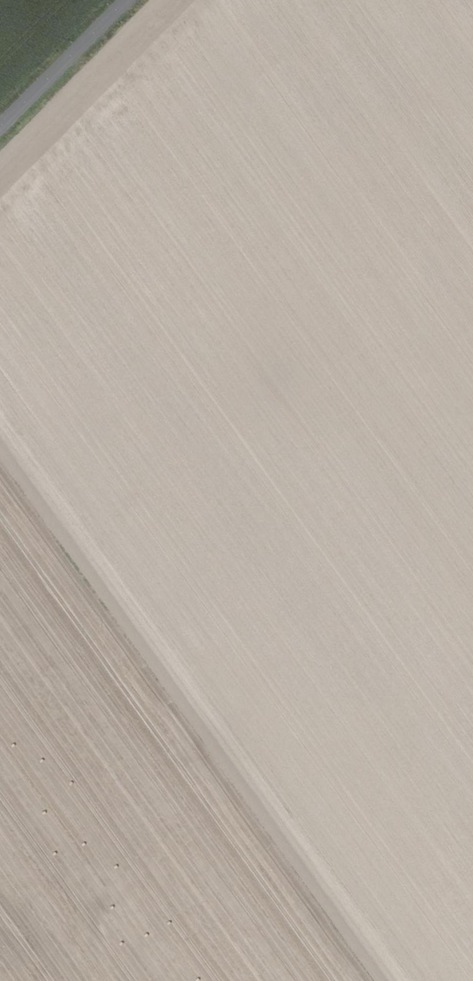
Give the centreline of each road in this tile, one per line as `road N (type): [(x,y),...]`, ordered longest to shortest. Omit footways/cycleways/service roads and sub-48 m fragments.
road 1 (tertiary): [(0,127),(127,0)]

